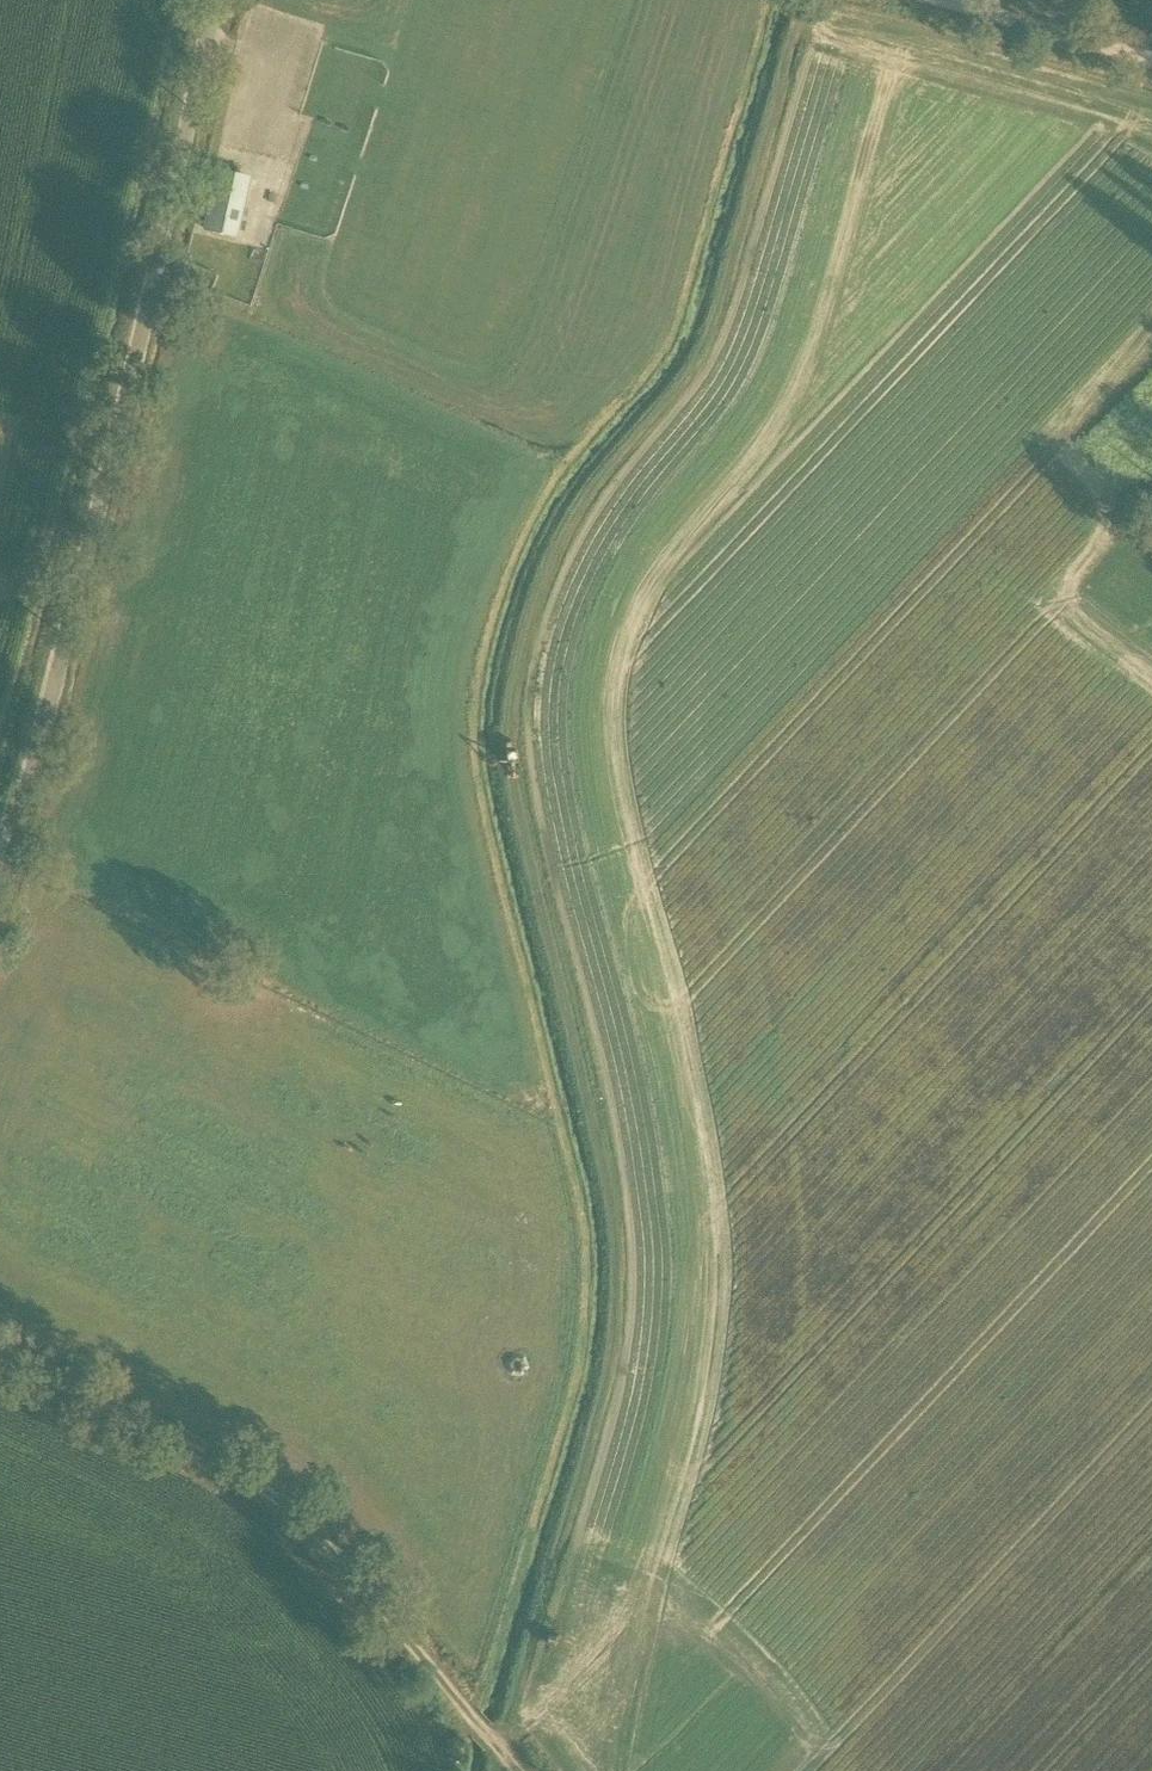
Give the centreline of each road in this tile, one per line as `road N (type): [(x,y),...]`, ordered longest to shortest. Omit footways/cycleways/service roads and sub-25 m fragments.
road 1 (track): [(819,0),(698,377),(539,571),(511,673),(505,717),(524,826),(624,1227),(618,1335),(491,1770)]
road 2 (unclassified): [(0,863),(32,774),(210,0)]
road 3 (track): [(0,1356),(260,1483),(297,1513),(517,1770)]
road 4 (track): [(946,0),(1151,65)]

